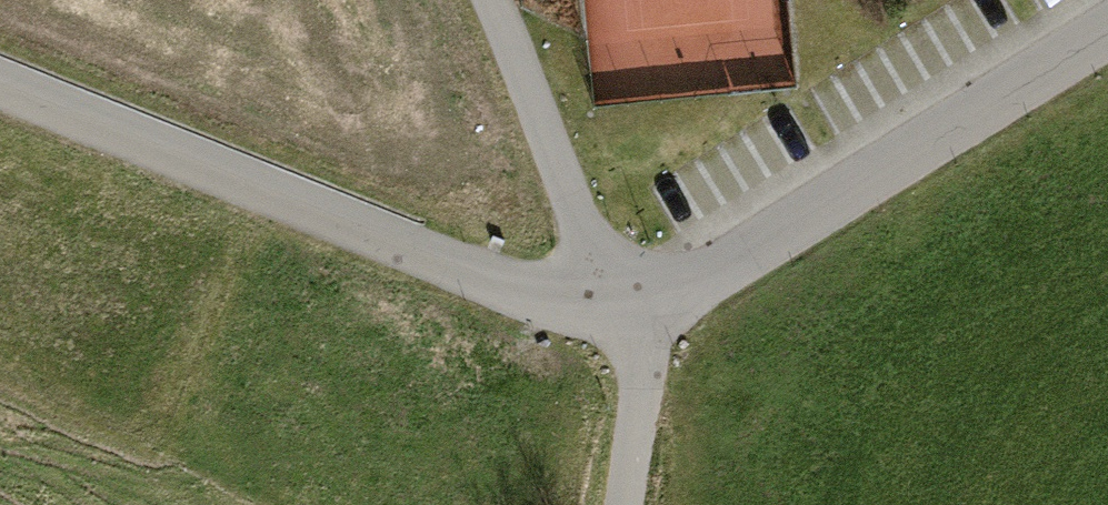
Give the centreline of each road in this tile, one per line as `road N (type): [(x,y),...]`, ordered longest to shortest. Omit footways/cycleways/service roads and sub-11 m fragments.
road 1 (unclassified): [(0,84),(504,284),(617,308)]
road 2 (unclassified): [(642,303),(705,276),(1107,28)]
road 3 (unclassified): [(490,0),(617,308)]
road 4 (residential): [(642,303),(624,504)]

